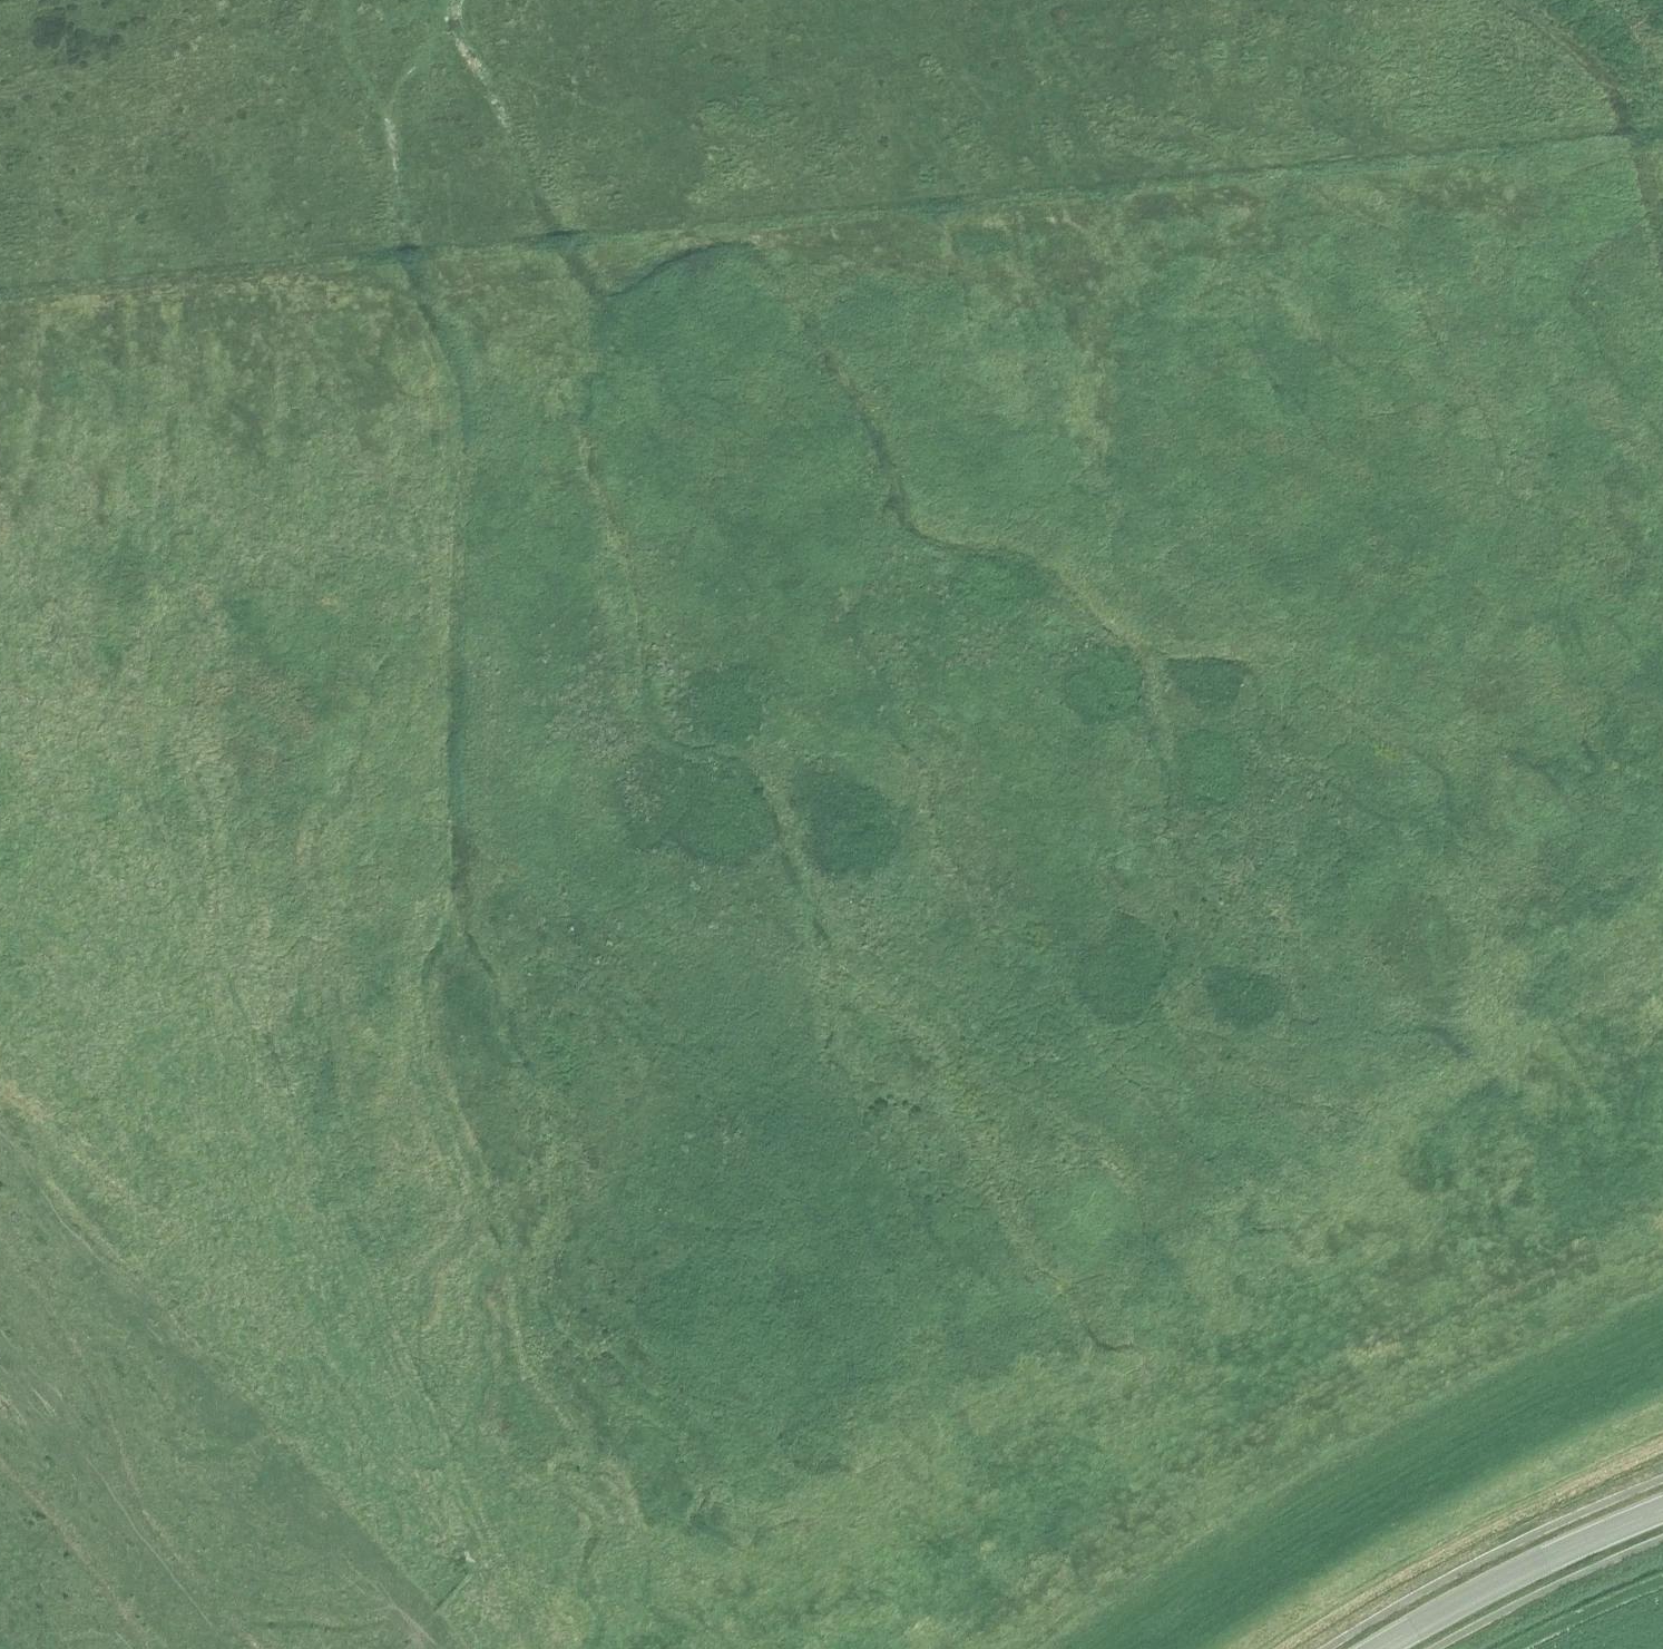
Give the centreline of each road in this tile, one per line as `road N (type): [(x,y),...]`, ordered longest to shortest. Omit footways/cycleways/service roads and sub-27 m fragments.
road 1 (primary): [(1384,1648),(1529,1571),(1662,1515)]

